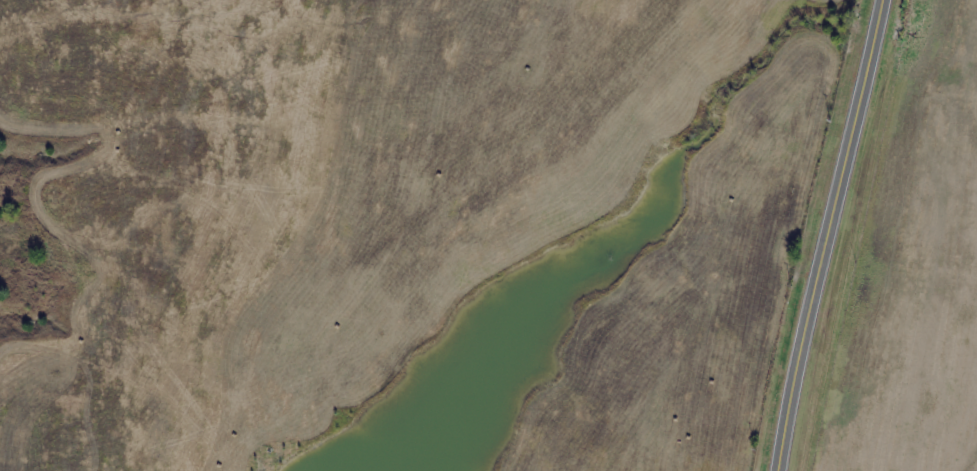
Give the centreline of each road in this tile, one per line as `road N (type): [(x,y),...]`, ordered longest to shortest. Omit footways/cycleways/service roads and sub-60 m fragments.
road 1 (primary): [(776,470),(877,0)]

